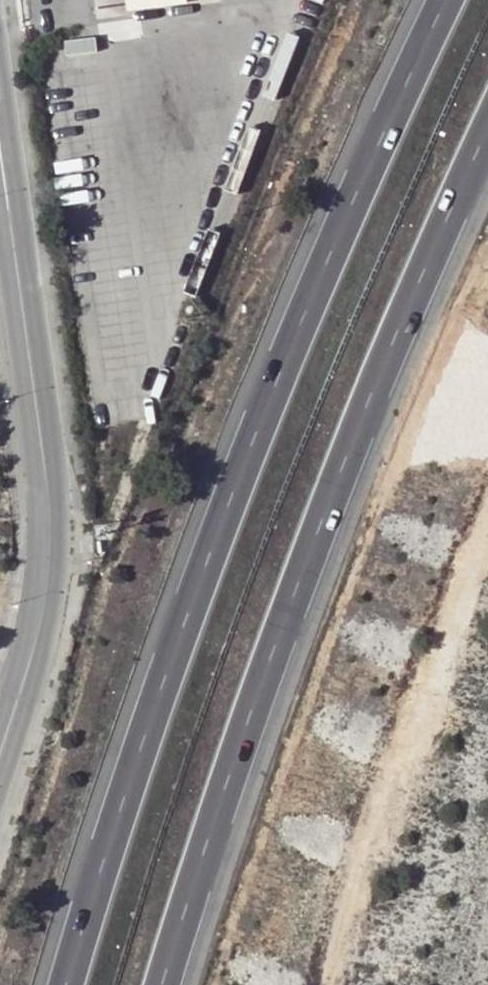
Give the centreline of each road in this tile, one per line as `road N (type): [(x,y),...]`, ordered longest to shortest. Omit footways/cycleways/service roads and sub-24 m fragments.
road 1 (motorway): [(450,0),(363,178),(207,555),(67,984)]
road 2 (motorway): [(172,984),(291,618),(437,248),(487,145)]
road 3 (residential): [(0,735),(40,615),(49,522),(0,152)]

